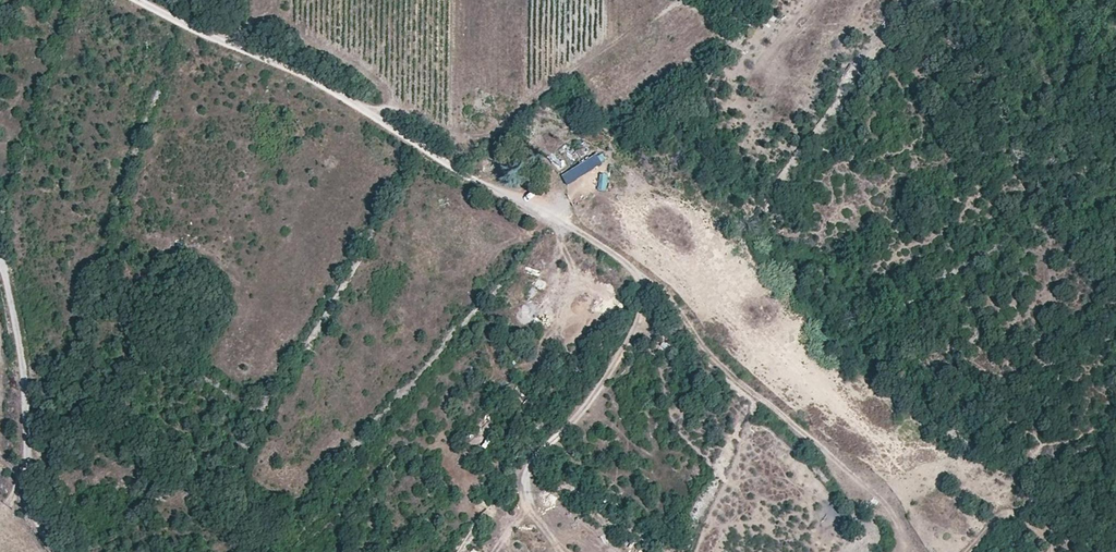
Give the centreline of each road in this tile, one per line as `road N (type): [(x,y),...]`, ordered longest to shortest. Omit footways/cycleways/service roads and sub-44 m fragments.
road 1 (track): [(134,0),(368,109),(433,155),(629,265)]
road 2 (track): [(629,265),(666,295),(714,357),(884,500),(906,551)]
road 3 (track): [(0,255),(22,327),(26,491),(58,551)]
road 4 (track): [(629,265),(643,288),(634,333),(601,385),(530,461)]
road 5 (track): [(965,551),(1009,512),(1044,536),(1050,551)]

